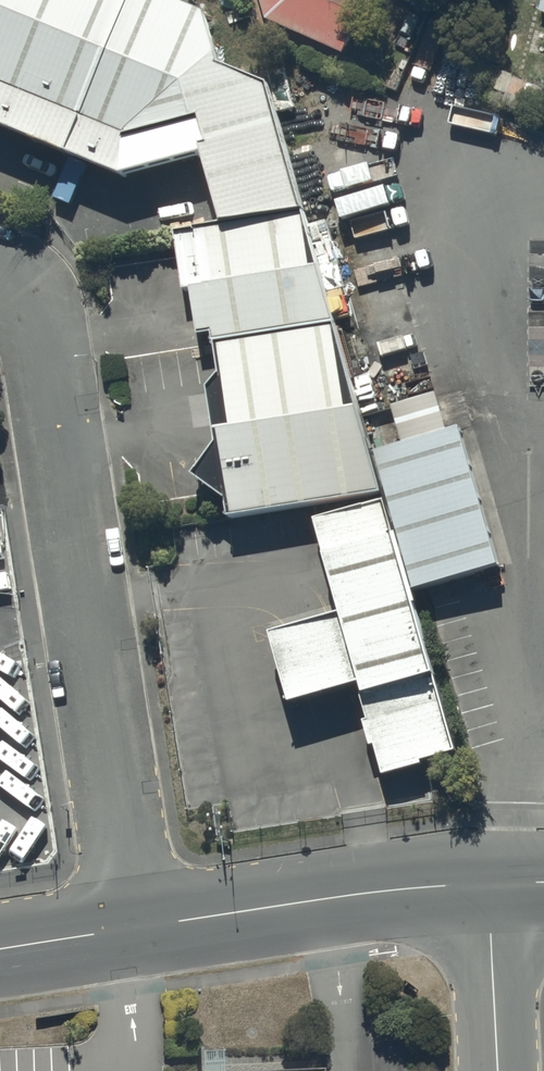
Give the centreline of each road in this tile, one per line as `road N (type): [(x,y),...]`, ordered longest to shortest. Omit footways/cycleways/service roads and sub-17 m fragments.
road 1 (unclassified): [(139,927),(49,357),(35,313),(0,280)]
road 2 (tertiary): [(139,927),(489,883)]
road 3 (unclassified): [(489,883),(499,1070)]
road 4 (tertiary): [(0,948),(139,927)]

